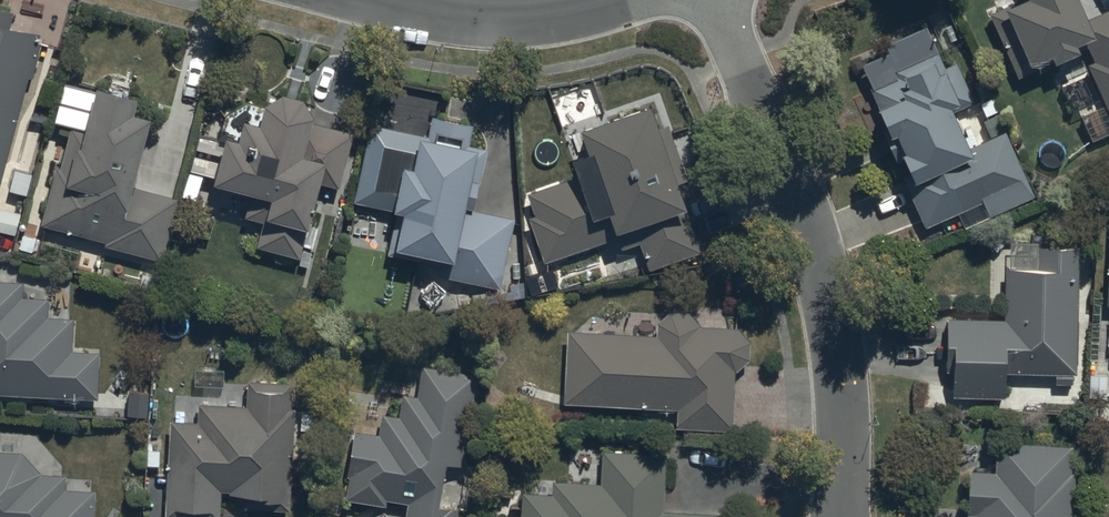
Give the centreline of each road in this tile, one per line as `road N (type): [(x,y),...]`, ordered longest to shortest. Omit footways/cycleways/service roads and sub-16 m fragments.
road 1 (residential): [(841,516),(842,385),(820,263),(722,0)]
road 2 (residential): [(366,0),(490,24),(552,19),(615,0)]

